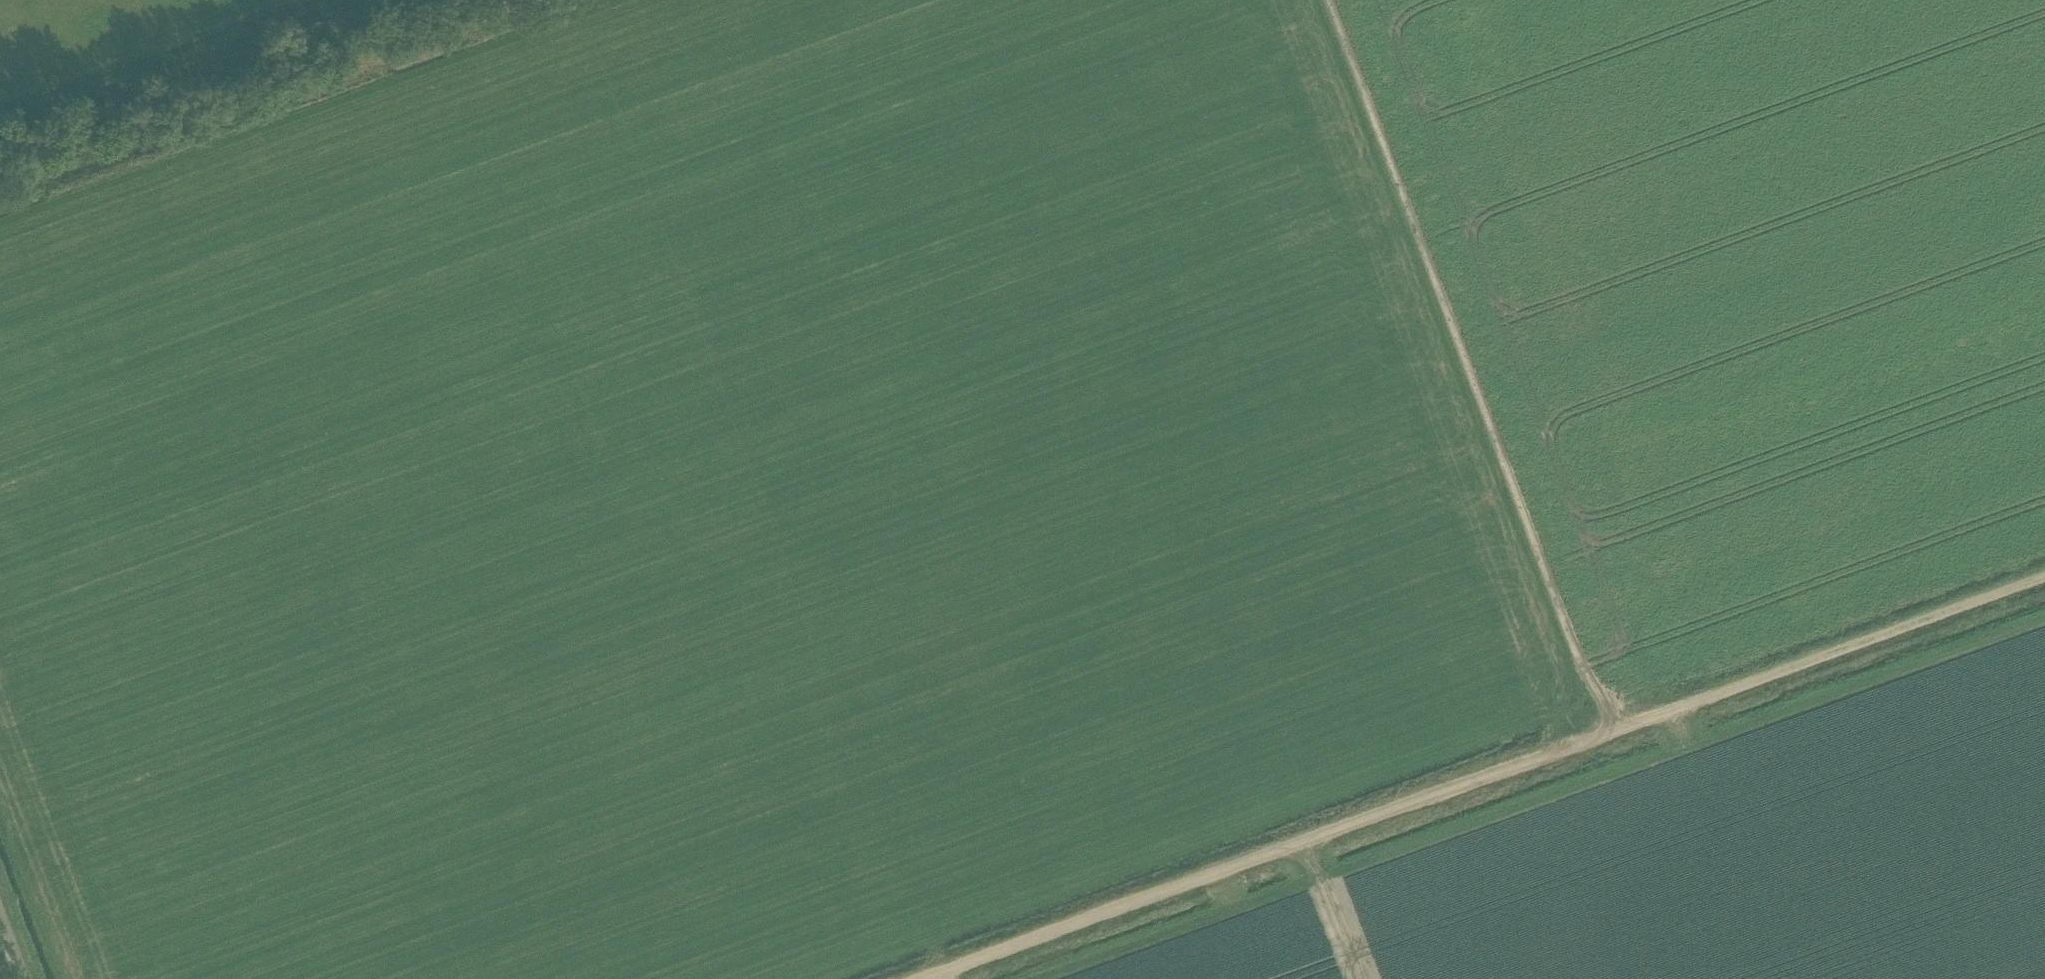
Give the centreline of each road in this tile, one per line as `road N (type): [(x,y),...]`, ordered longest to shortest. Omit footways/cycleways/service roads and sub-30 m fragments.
road 1 (track): [(925,978),(2044,580)]

